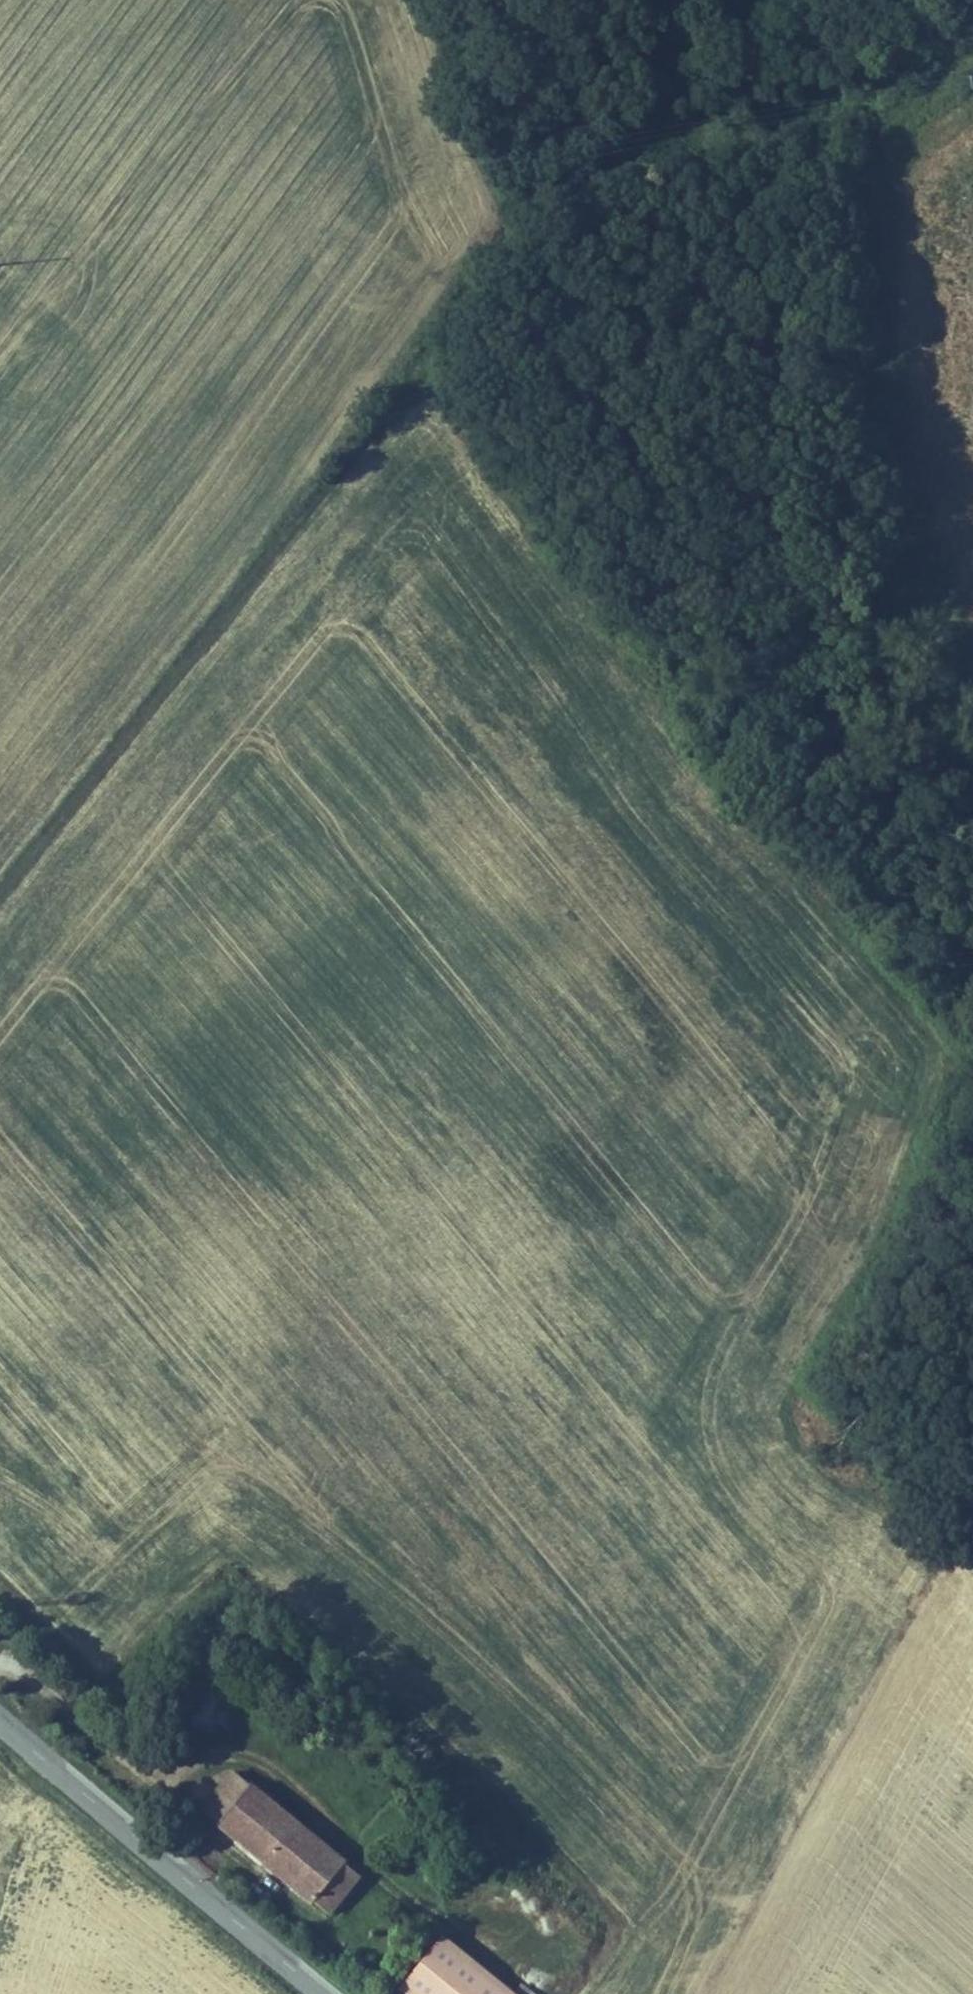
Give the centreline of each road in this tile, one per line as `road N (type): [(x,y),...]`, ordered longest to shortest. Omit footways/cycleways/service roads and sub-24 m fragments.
road 1 (tertiary): [(324,1993),(0,1719)]

